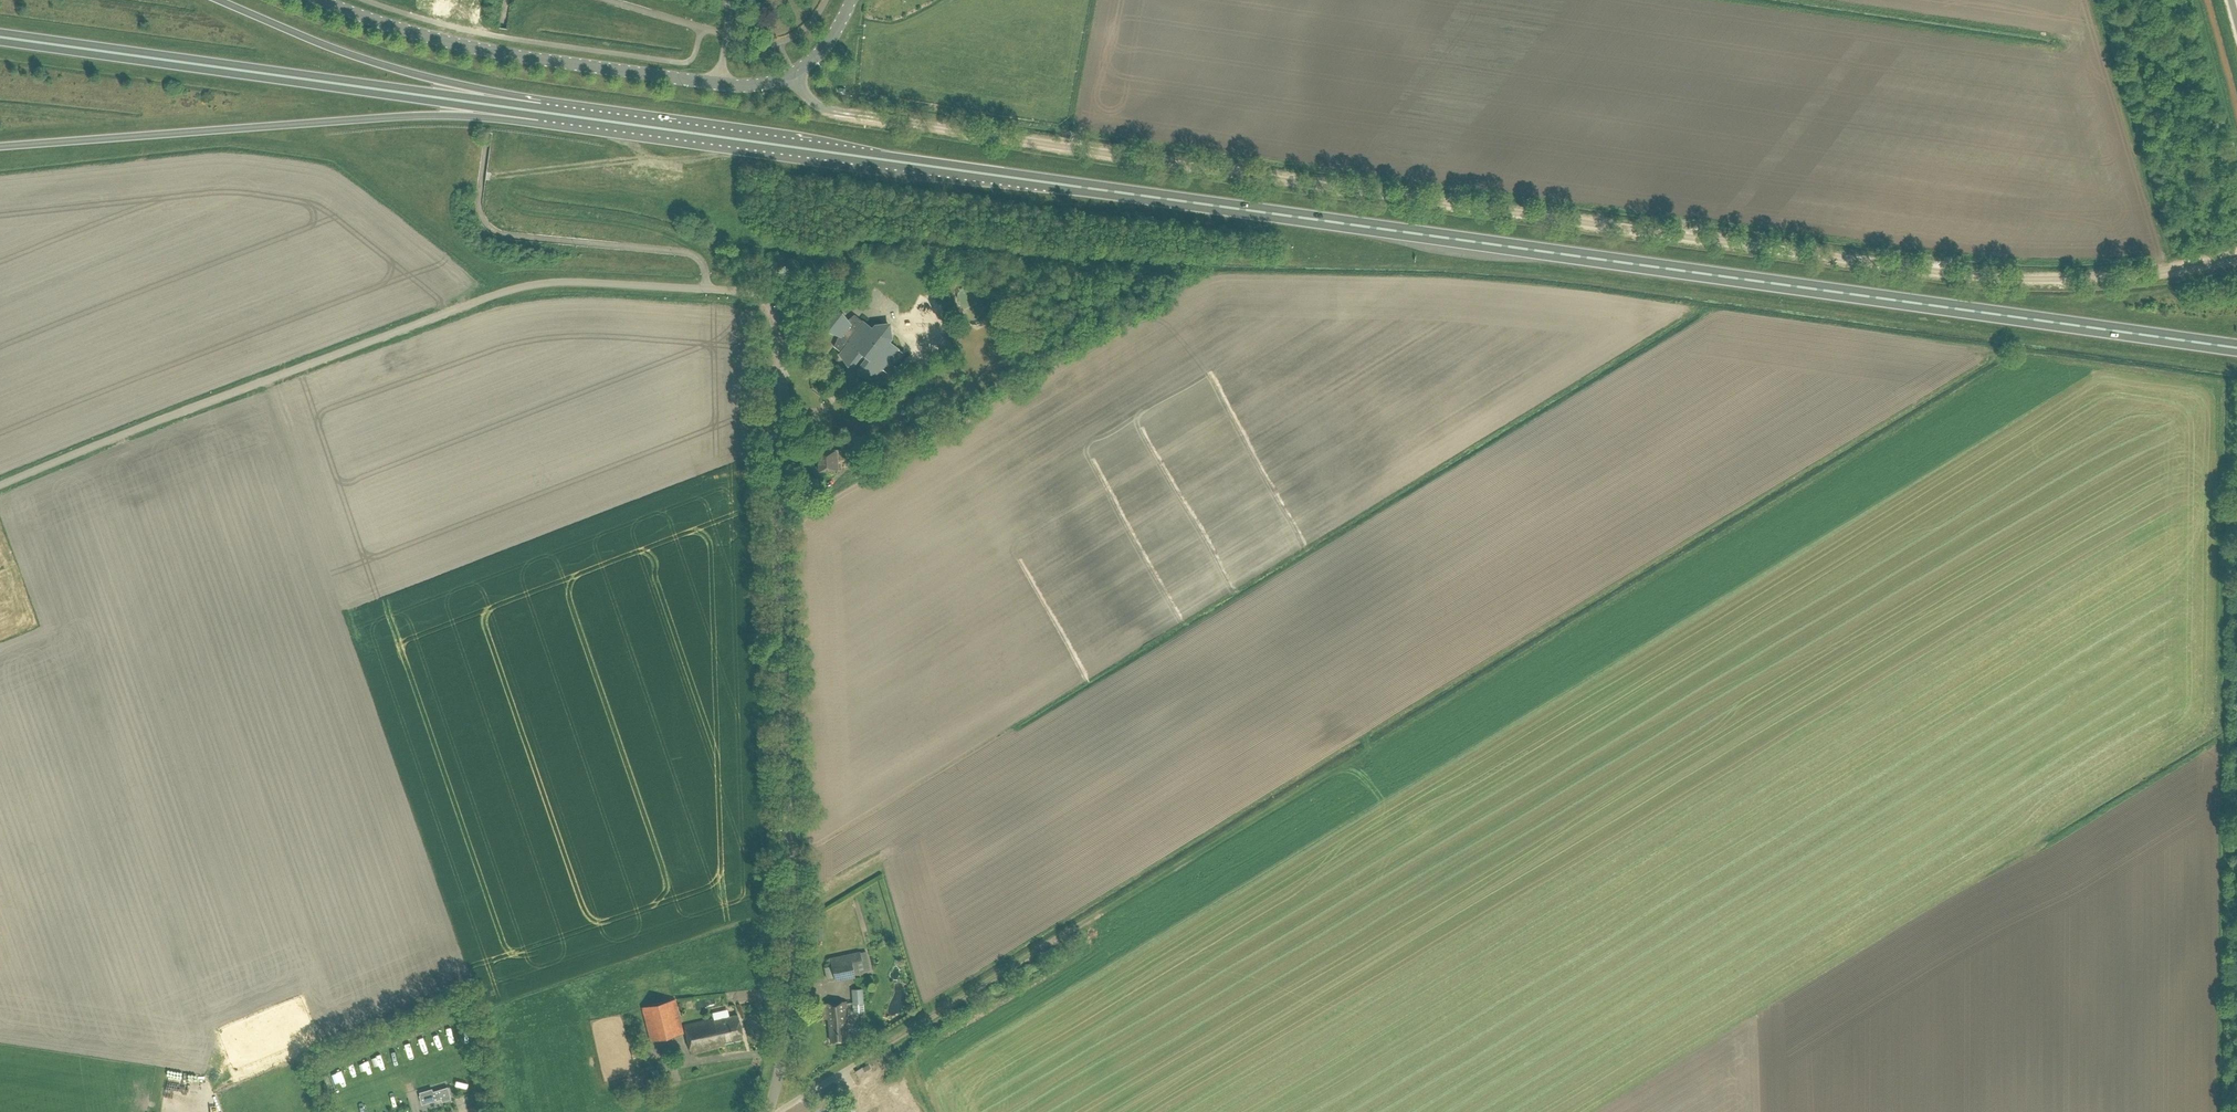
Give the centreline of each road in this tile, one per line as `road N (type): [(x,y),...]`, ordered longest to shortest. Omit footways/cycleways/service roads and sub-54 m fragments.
road 1 (trunk): [(2236,348),(495,103)]
road 2 (unclassified): [(2236,257),(2045,283),(1873,263),(860,118),(815,106),(793,73)]
road 3 (unclassified): [(0,485),(521,287),(563,281),(734,290),(770,307)]
road 4 (unclassified): [(767,1111),(790,986),(772,415),(778,351),(770,307)]
road 5 (trunk): [(495,103),(0,36)]
road 6 (trunk): [(0,146),(495,103)]
road 7 (tertiary): [(720,87),(482,54),(319,0)]
road 8 (trunk): [(495,103),(216,0)]

